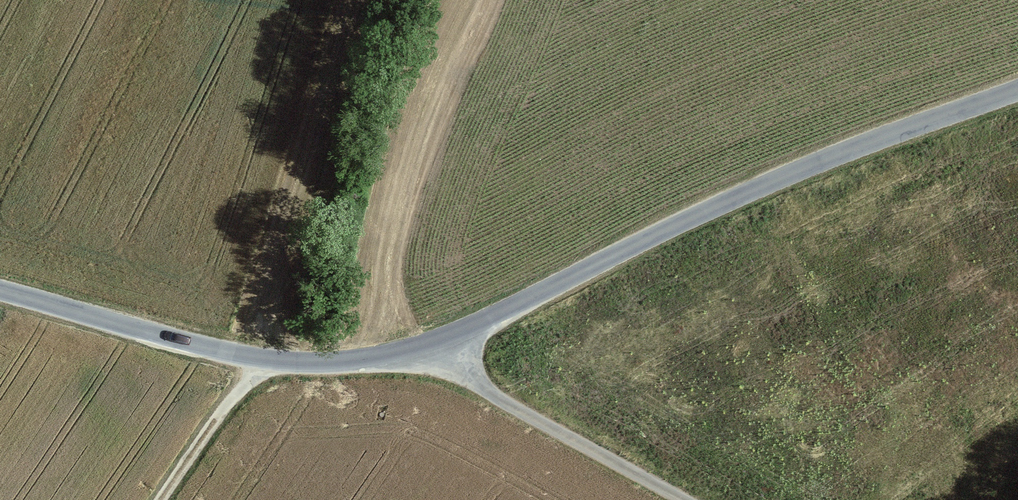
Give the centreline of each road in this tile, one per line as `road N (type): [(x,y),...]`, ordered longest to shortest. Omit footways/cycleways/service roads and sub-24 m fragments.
road 1 (unclassified): [(1017,89),(812,163),(659,230),(494,320),(388,355),(329,362),(258,357),(0,290)]
road 2 (track): [(685,499),(465,379),(439,340)]
road 3 (track): [(258,357),(162,499)]

